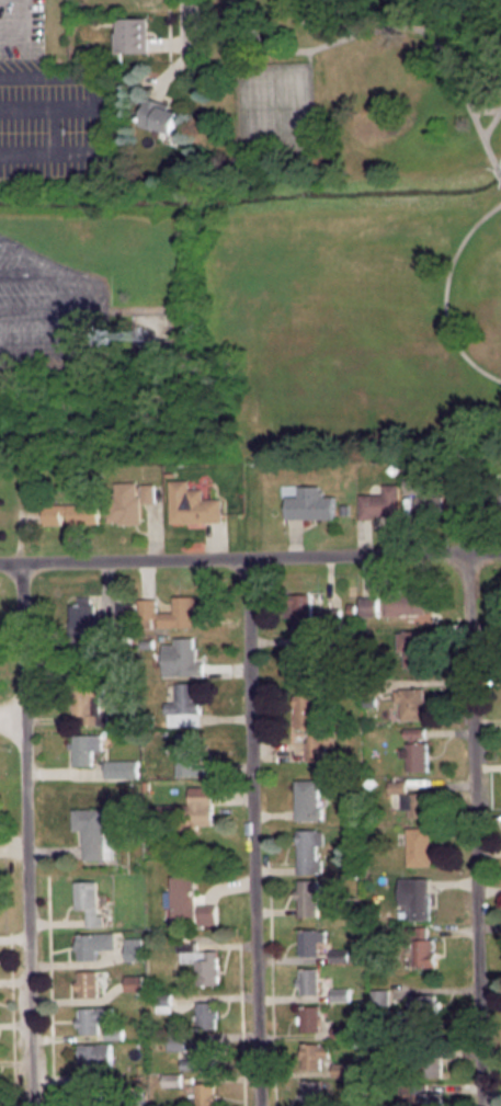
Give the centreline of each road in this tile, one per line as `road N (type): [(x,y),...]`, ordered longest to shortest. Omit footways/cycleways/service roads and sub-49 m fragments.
road 1 (residential): [(482,1105),(469,549)]
road 2 (residential): [(259,1105),(247,557)]
road 3 (residential): [(35,1105),(21,561)]
road 4 (residential): [(500,549),(0,562)]

